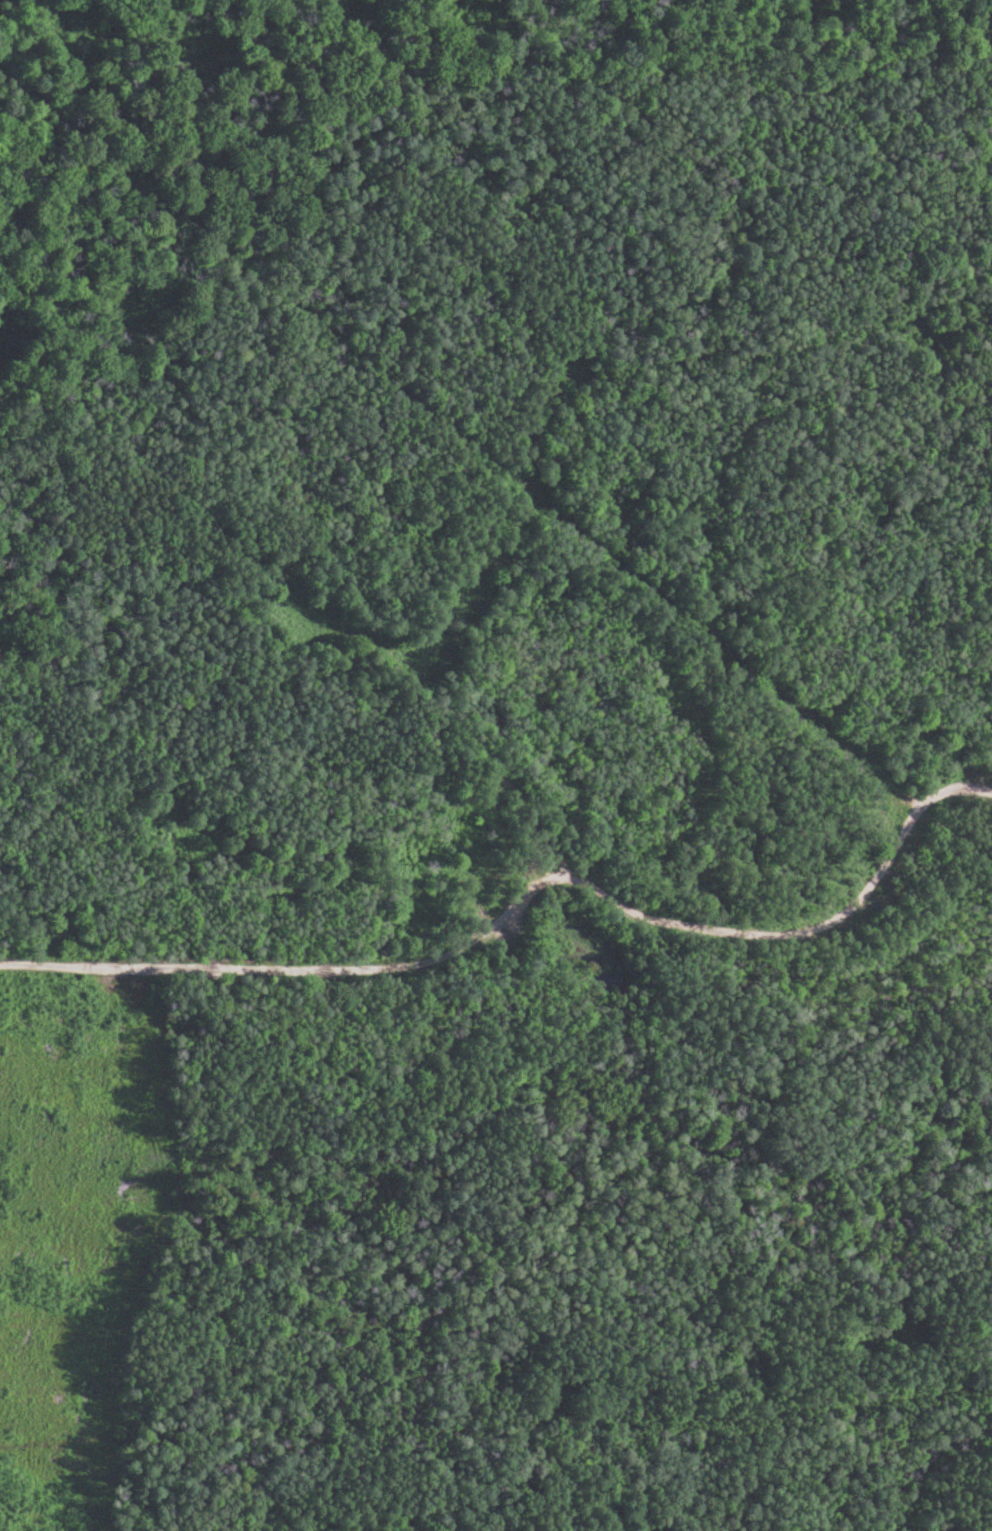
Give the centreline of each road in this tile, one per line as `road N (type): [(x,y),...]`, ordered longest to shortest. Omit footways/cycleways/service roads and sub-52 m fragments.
road 1 (residential): [(991,792),(934,802),(857,865),(793,899),(702,892)]

